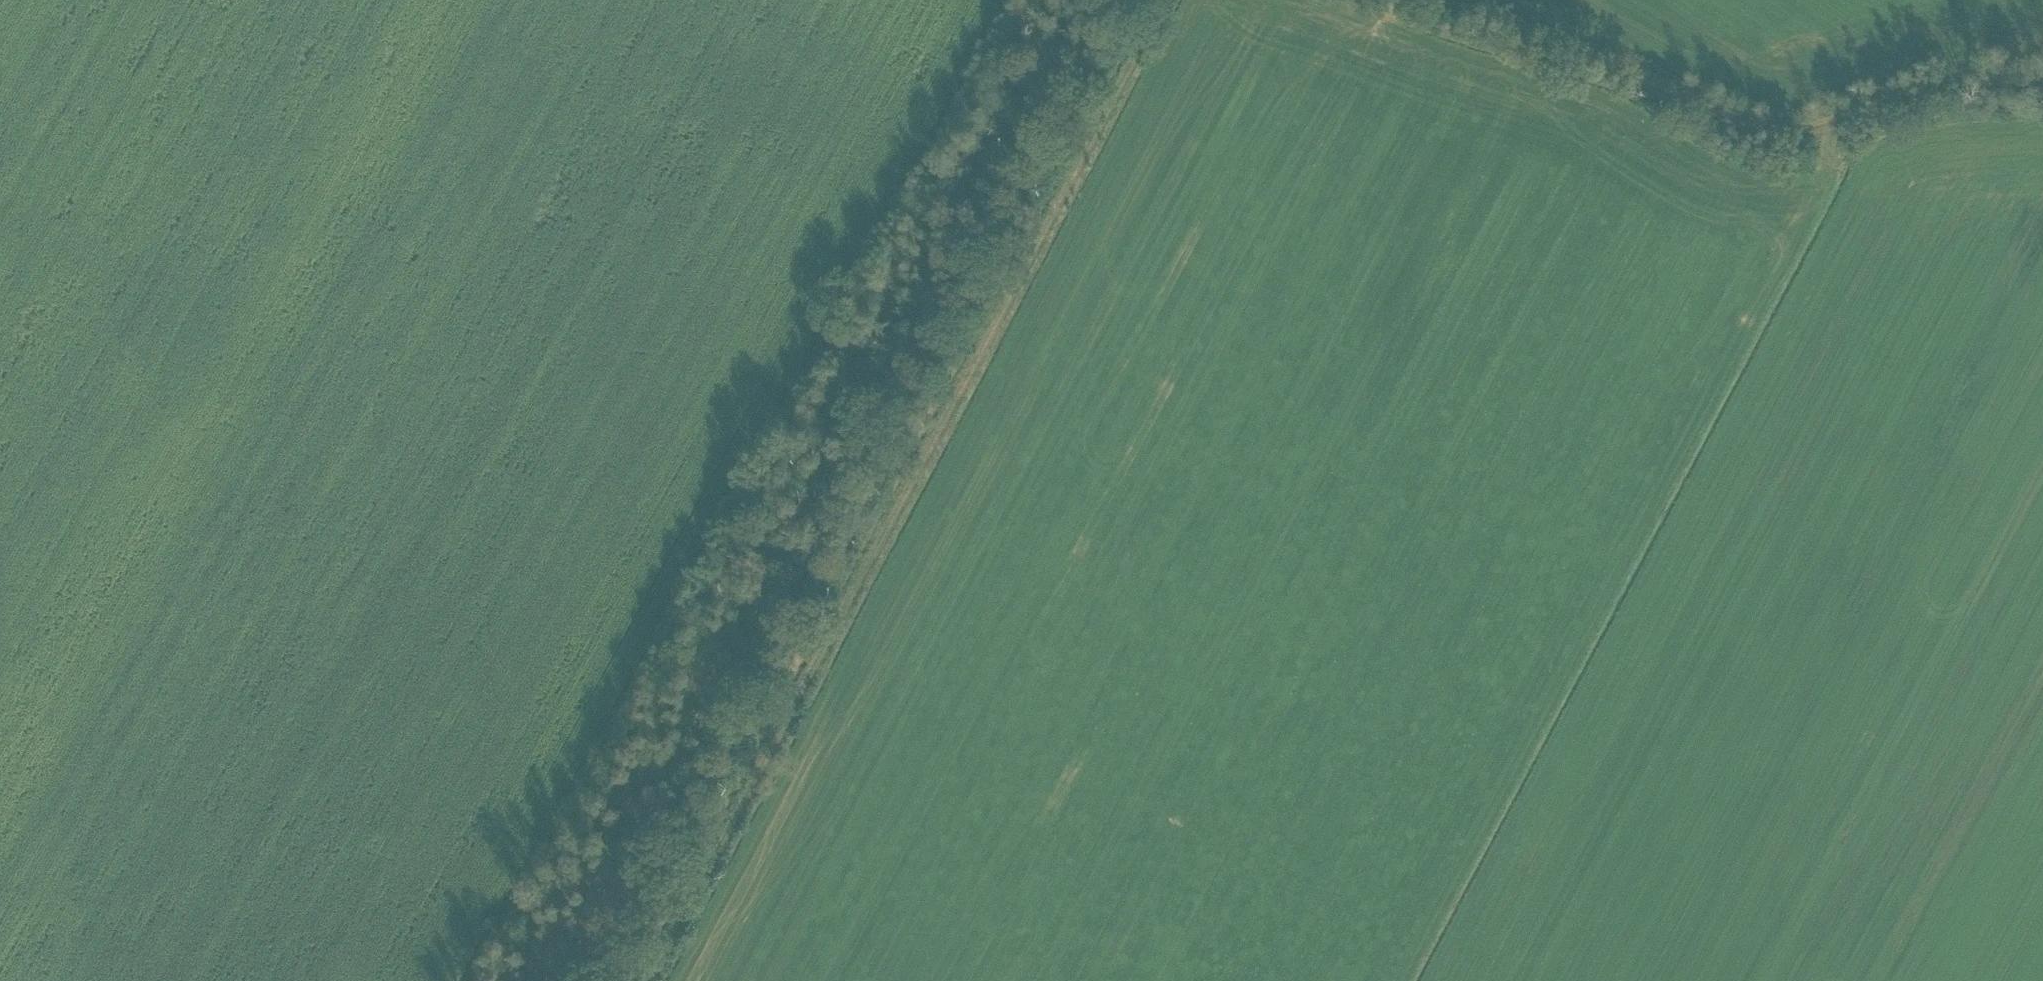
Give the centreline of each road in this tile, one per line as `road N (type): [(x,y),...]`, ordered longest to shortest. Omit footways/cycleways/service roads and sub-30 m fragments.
road 1 (track): [(1172,0),(650,980)]
road 2 (track): [(2042,81),(1787,134),(1746,131),(1712,119),(1642,73),(1427,0)]

